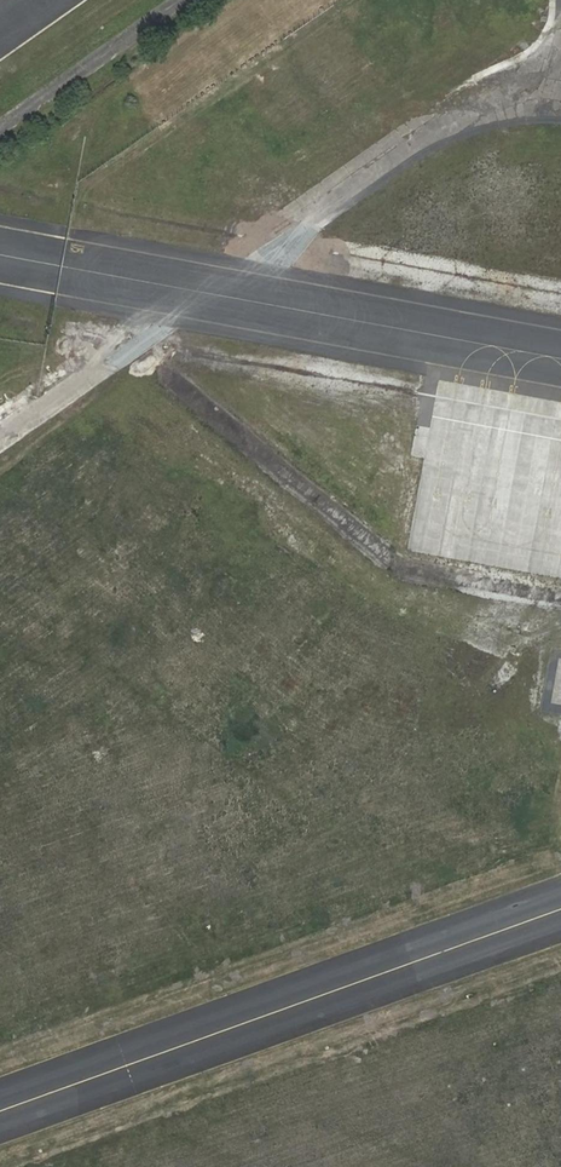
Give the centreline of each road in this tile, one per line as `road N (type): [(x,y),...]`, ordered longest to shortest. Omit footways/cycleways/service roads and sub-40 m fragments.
road 1 (residential): [(173,0),(0,125)]

